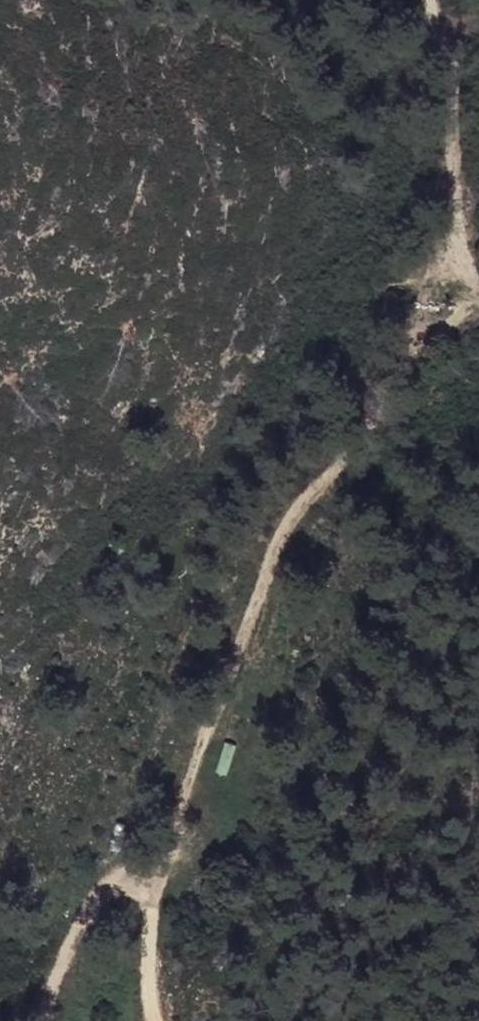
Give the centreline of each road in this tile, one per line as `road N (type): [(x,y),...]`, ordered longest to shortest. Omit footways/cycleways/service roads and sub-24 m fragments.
road 1 (track): [(180,1020),(174,946),(152,884),(200,707),(342,434),(381,375),(456,298),(478,295)]
road 2 (track): [(456,298),(462,233),(426,0)]
road 3 (track): [(152,884),(65,945),(46,1020)]

